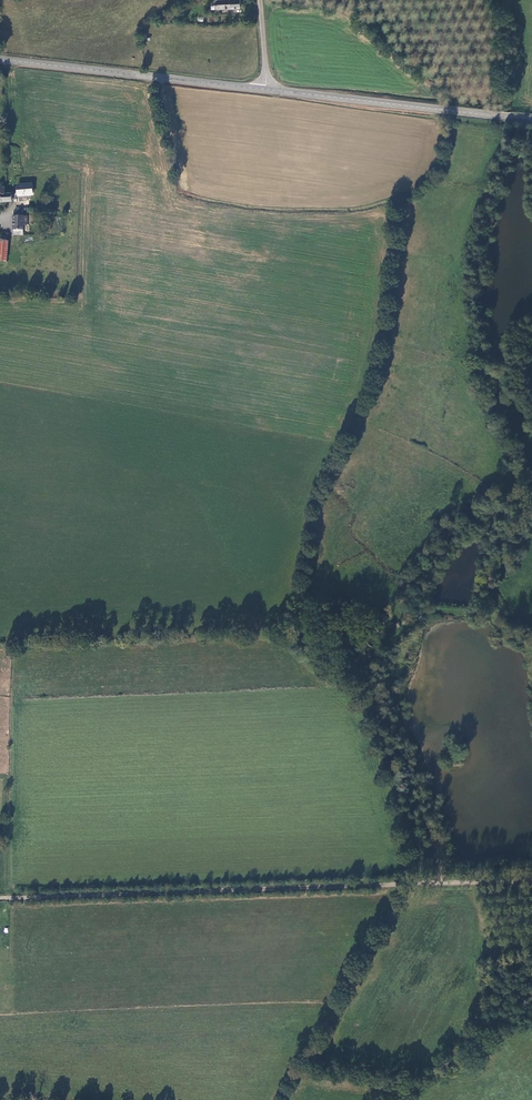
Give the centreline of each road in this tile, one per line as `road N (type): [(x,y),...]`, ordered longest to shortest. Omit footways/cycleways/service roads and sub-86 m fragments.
road 1 (secondary): [(266,89),(0,60)]
road 2 (secondary): [(531,120),(266,89)]

